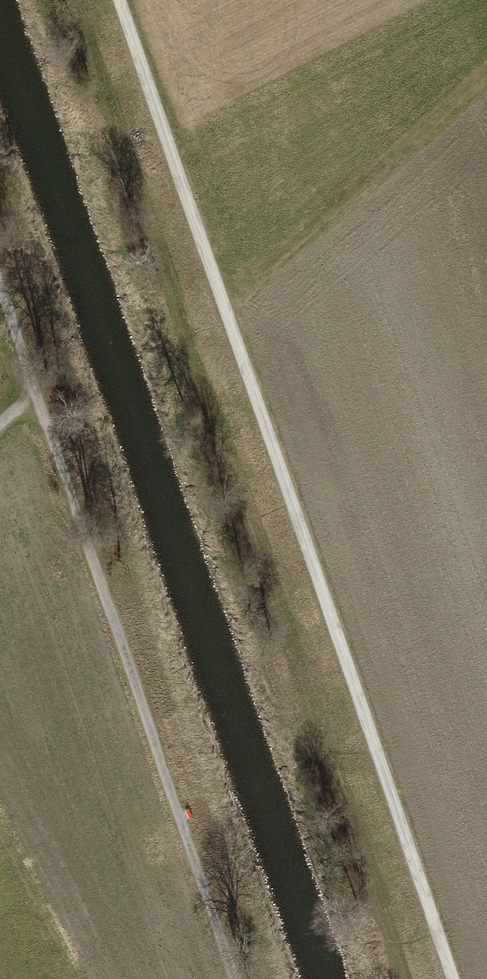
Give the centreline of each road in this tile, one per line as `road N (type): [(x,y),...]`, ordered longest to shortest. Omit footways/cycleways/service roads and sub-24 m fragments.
road 1 (track): [(117,0),(451,978)]
road 2 (track): [(40,401),(234,978)]
road 3 (track): [(221,304),(486,69)]
road 4 (track): [(0,285),(40,401)]

